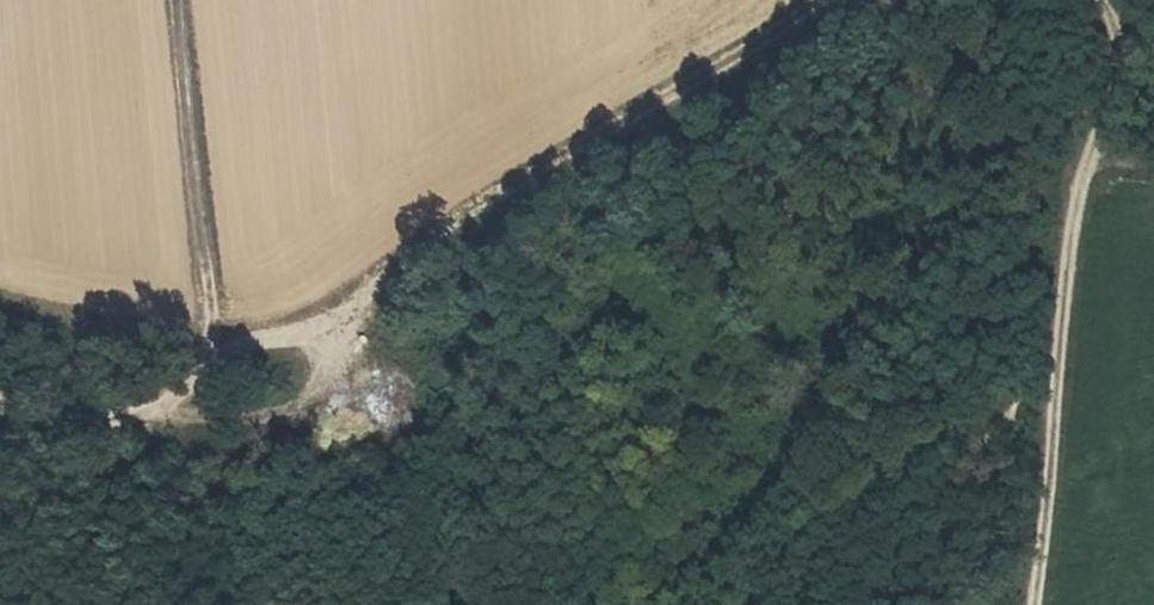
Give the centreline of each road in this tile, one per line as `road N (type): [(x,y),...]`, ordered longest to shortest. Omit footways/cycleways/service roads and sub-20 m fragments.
road 1 (track): [(836,0),(734,77),(510,189),(341,314),(221,383)]
road 2 (track): [(0,391),(90,421),(171,415),(221,383),(182,0)]
road 3 (track): [(1030,604),(1079,138),(1112,55),(1105,0)]

